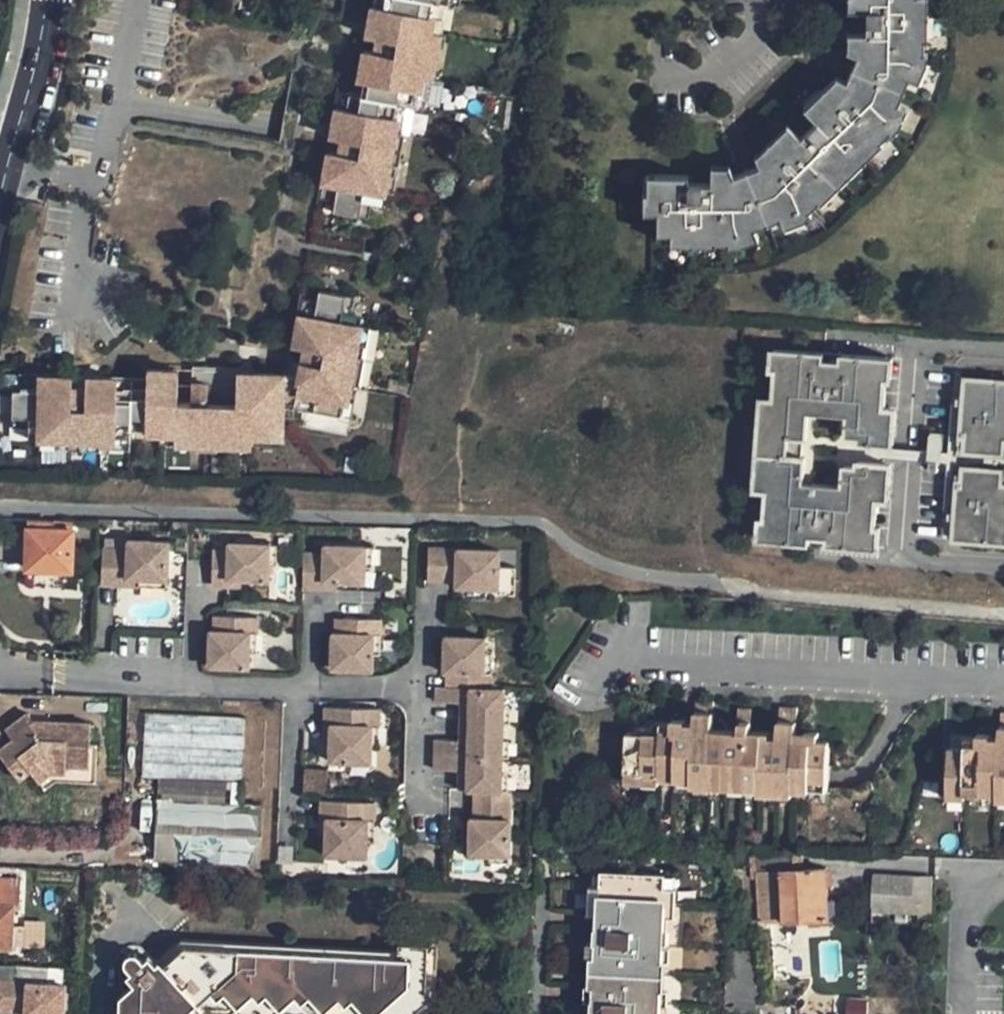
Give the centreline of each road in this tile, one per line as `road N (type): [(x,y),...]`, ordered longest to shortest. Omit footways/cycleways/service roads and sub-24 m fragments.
road 1 (residential): [(46,0),(0,211)]

